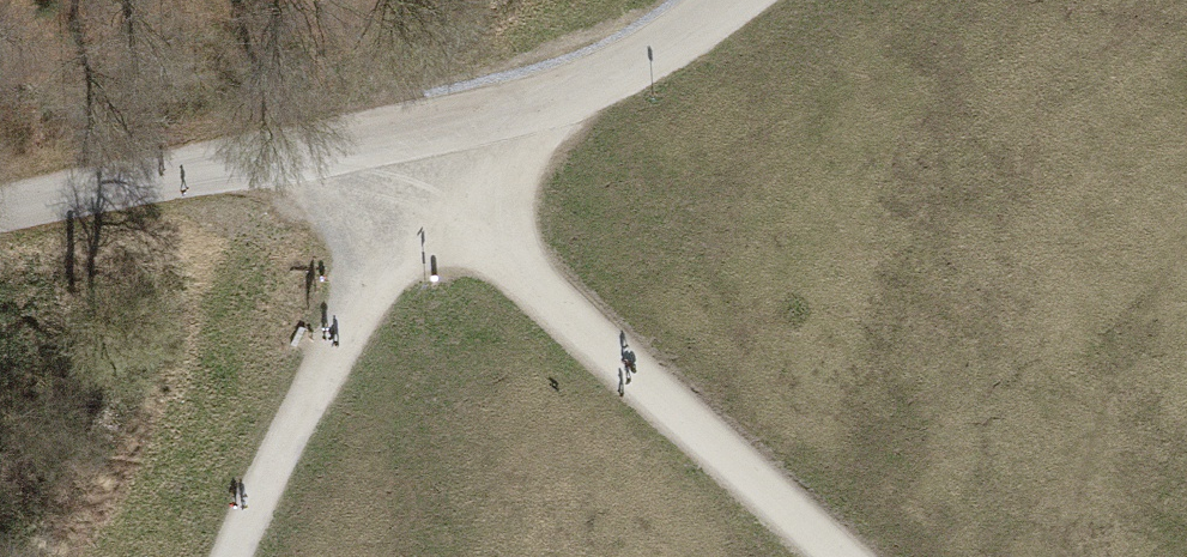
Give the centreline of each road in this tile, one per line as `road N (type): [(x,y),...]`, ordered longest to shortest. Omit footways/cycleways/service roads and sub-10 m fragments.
road 1 (track): [(839,556),(414,176)]
road 2 (track): [(234,556),(414,176)]
road 3 (track): [(0,212),(239,166),(355,164),(414,176)]
road 4 (track): [(414,176),(723,0)]

